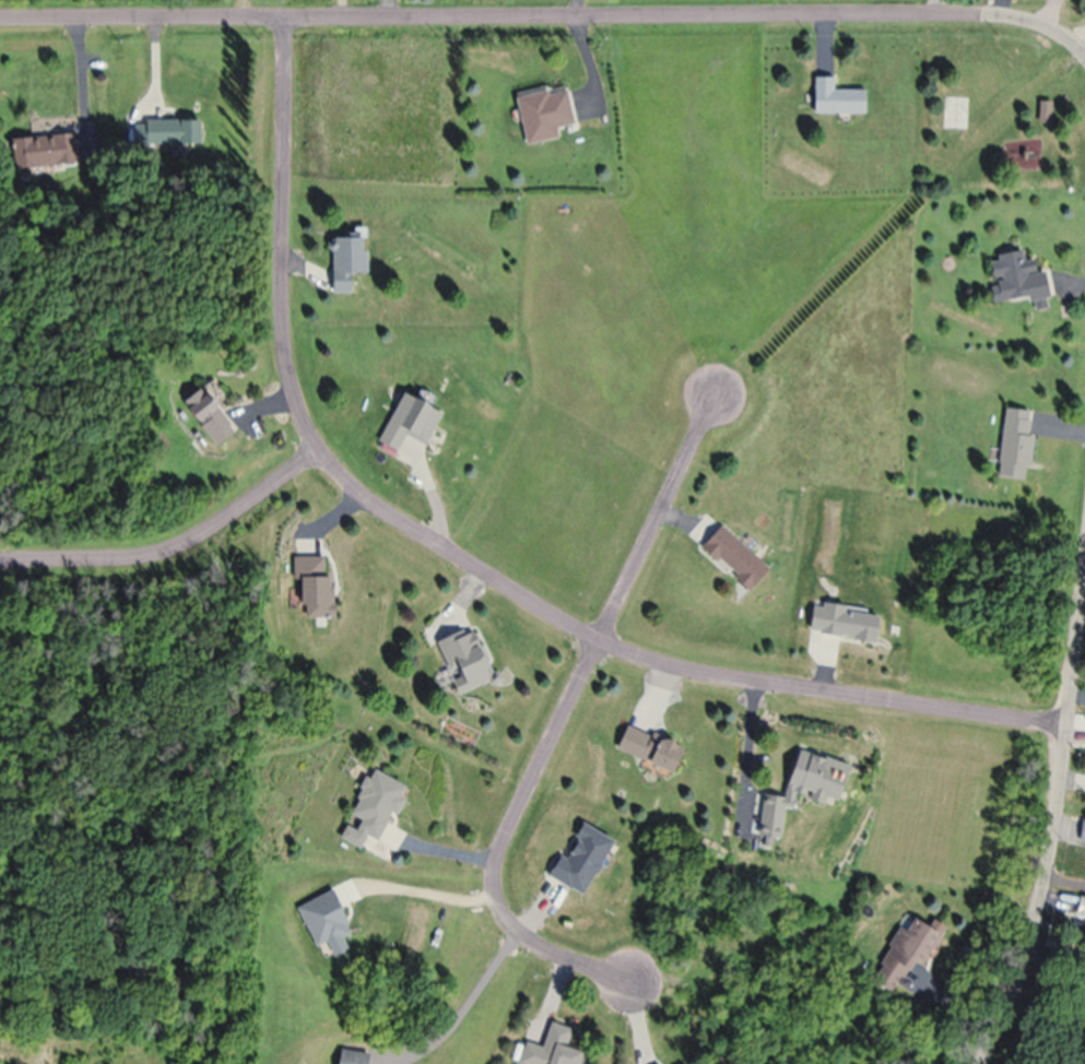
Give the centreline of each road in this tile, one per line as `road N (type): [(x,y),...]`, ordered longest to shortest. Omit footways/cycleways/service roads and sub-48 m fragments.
road 1 (residential): [(283,16),(286,367),(320,465),(362,508),(579,641),(674,682),(1065,741)]
road 2 (residential): [(1084,59),(1046,27),(982,13),(0,20)]
road 3 (residential): [(627,988),(527,942),(496,900),(492,872),(717,395)]
road 4 (residential): [(981,1063),(1028,949),(1048,871),(1084,569)]
road 5 (residential): [(0,566),(133,561),(188,546),(320,465)]

